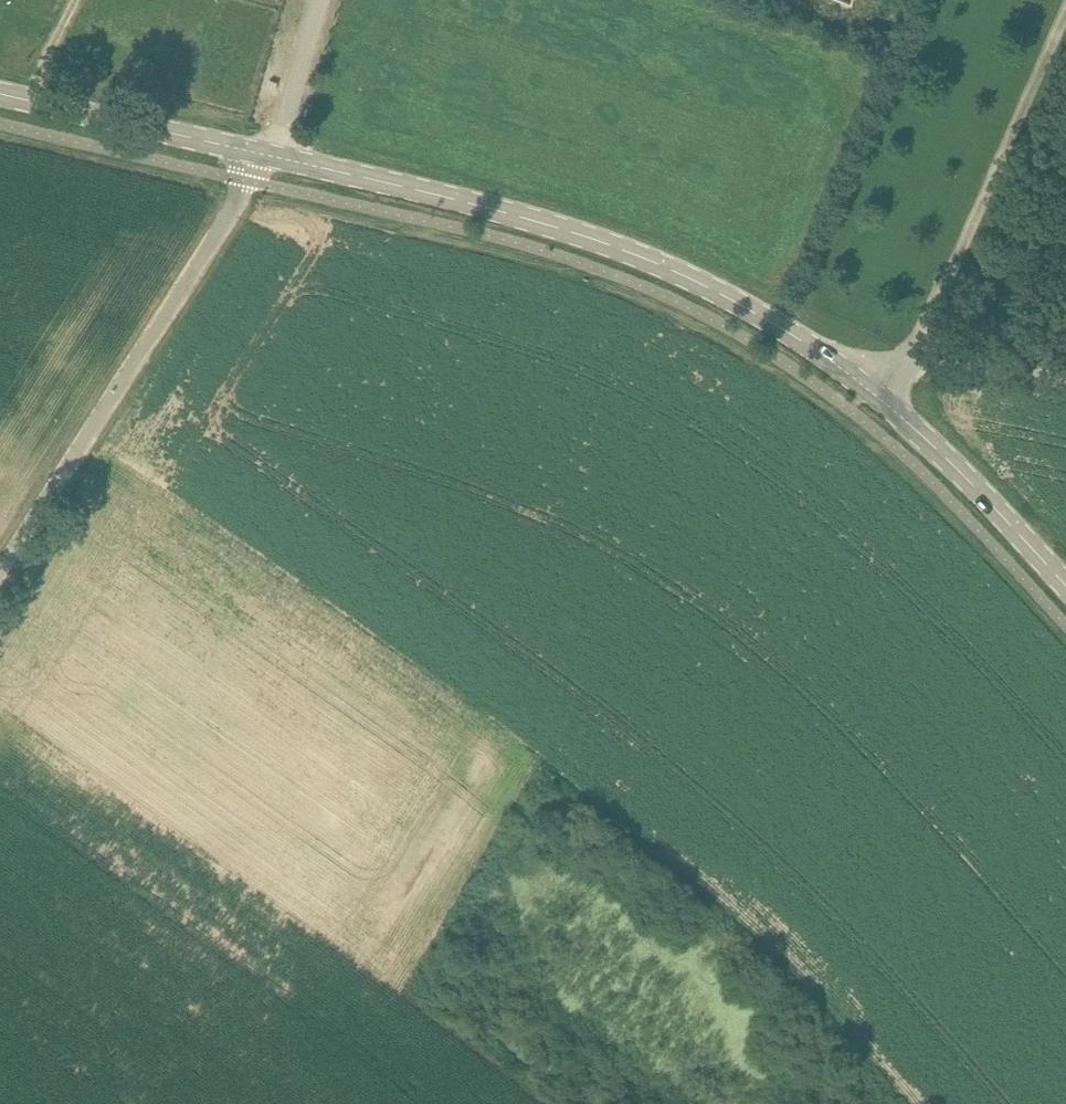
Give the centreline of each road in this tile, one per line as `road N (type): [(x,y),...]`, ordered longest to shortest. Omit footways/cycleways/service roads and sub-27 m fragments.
road 1 (tertiary): [(886,384),(754,299),(597,232),(254,141)]
road 2 (unclassified): [(240,181),(0,560)]
road 3 (tertiary): [(1065,577),(886,384)]
road 4 (tertiary): [(254,141),(0,82)]
road 5 (unclassified): [(1065,375),(916,346),(886,384)]

